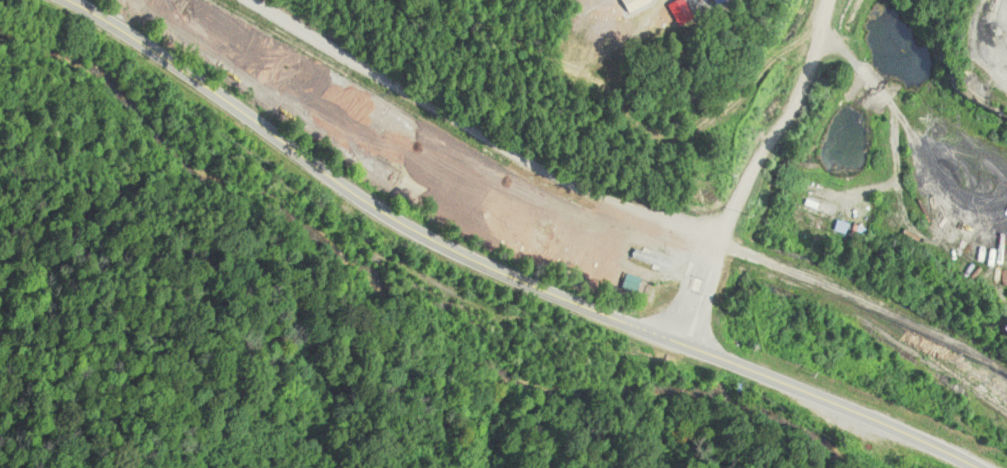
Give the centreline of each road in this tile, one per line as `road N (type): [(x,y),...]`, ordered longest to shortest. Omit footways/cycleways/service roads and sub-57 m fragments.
road 1 (secondary): [(976,467),(882,422),(563,300),(297,166),(202,87),(54,0)]
road 2 (residential): [(247,0),(600,201),(715,236)]
road 3 (residential): [(678,340),(715,236),(828,0)]
road 4 (track): [(202,87),(82,172),(0,163)]

